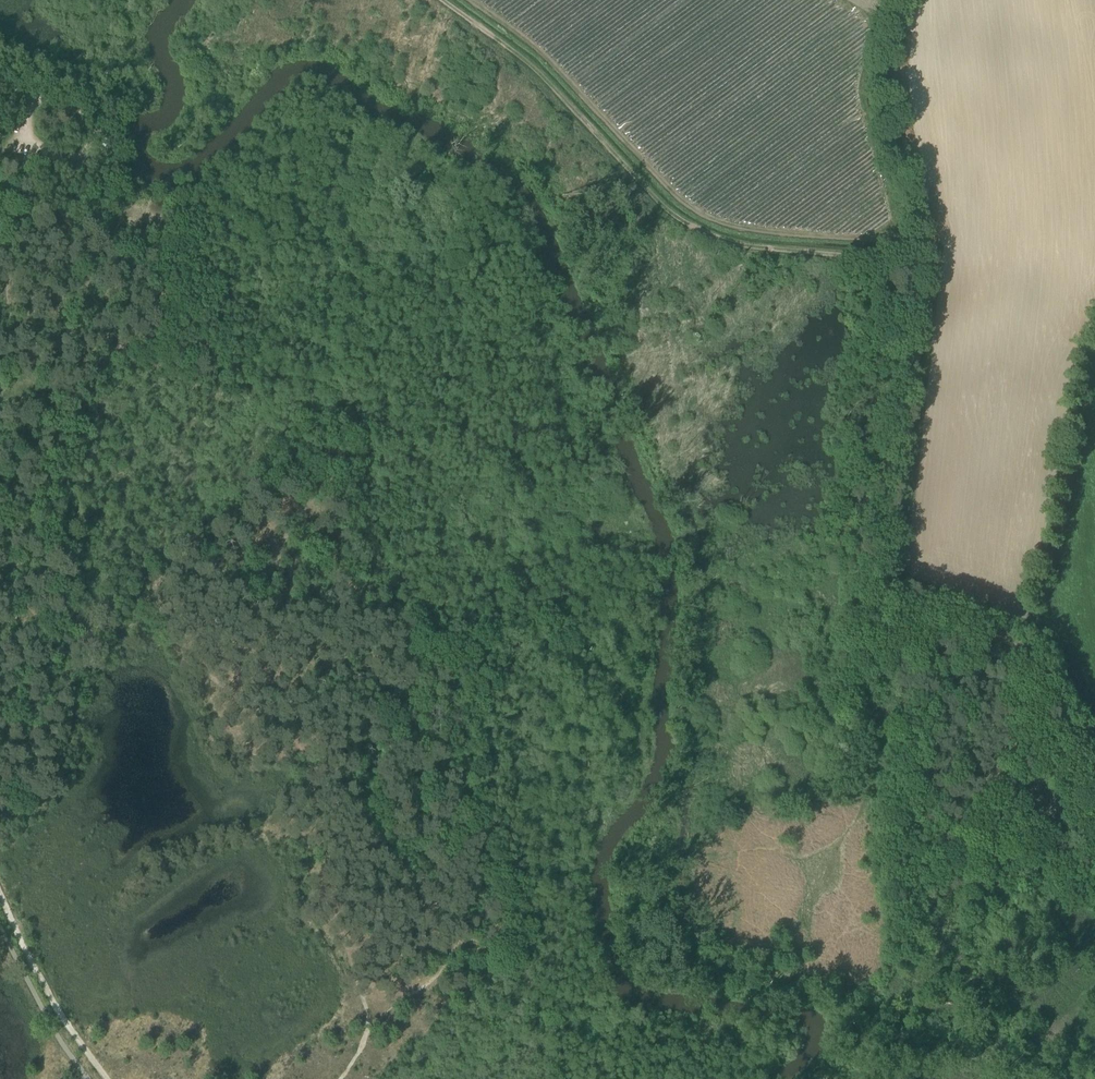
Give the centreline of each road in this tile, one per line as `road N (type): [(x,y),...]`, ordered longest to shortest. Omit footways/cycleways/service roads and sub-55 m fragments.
road 1 (track): [(1094,781),(1017,647),(883,592),(887,483),(916,260),(764,249),(701,233),(674,218),(534,69),(443,0)]
road 2 (track): [(106,1078),(57,1008),(0,894)]

